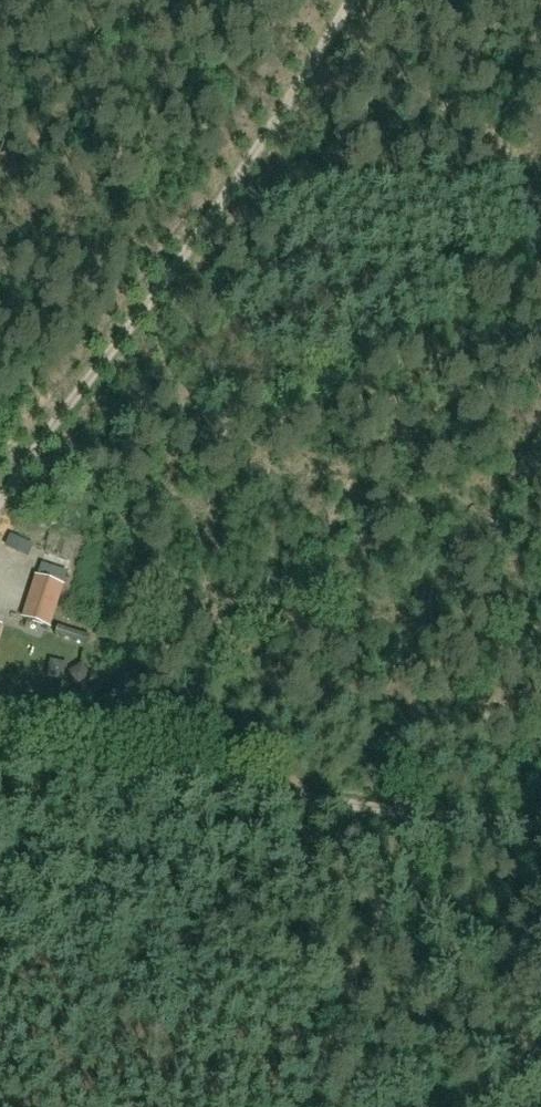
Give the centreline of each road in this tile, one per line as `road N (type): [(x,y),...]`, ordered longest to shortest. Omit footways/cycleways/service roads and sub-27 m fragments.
road 1 (track): [(0,500),(75,404),(343,0)]
road 2 (track): [(540,823),(0,765)]

